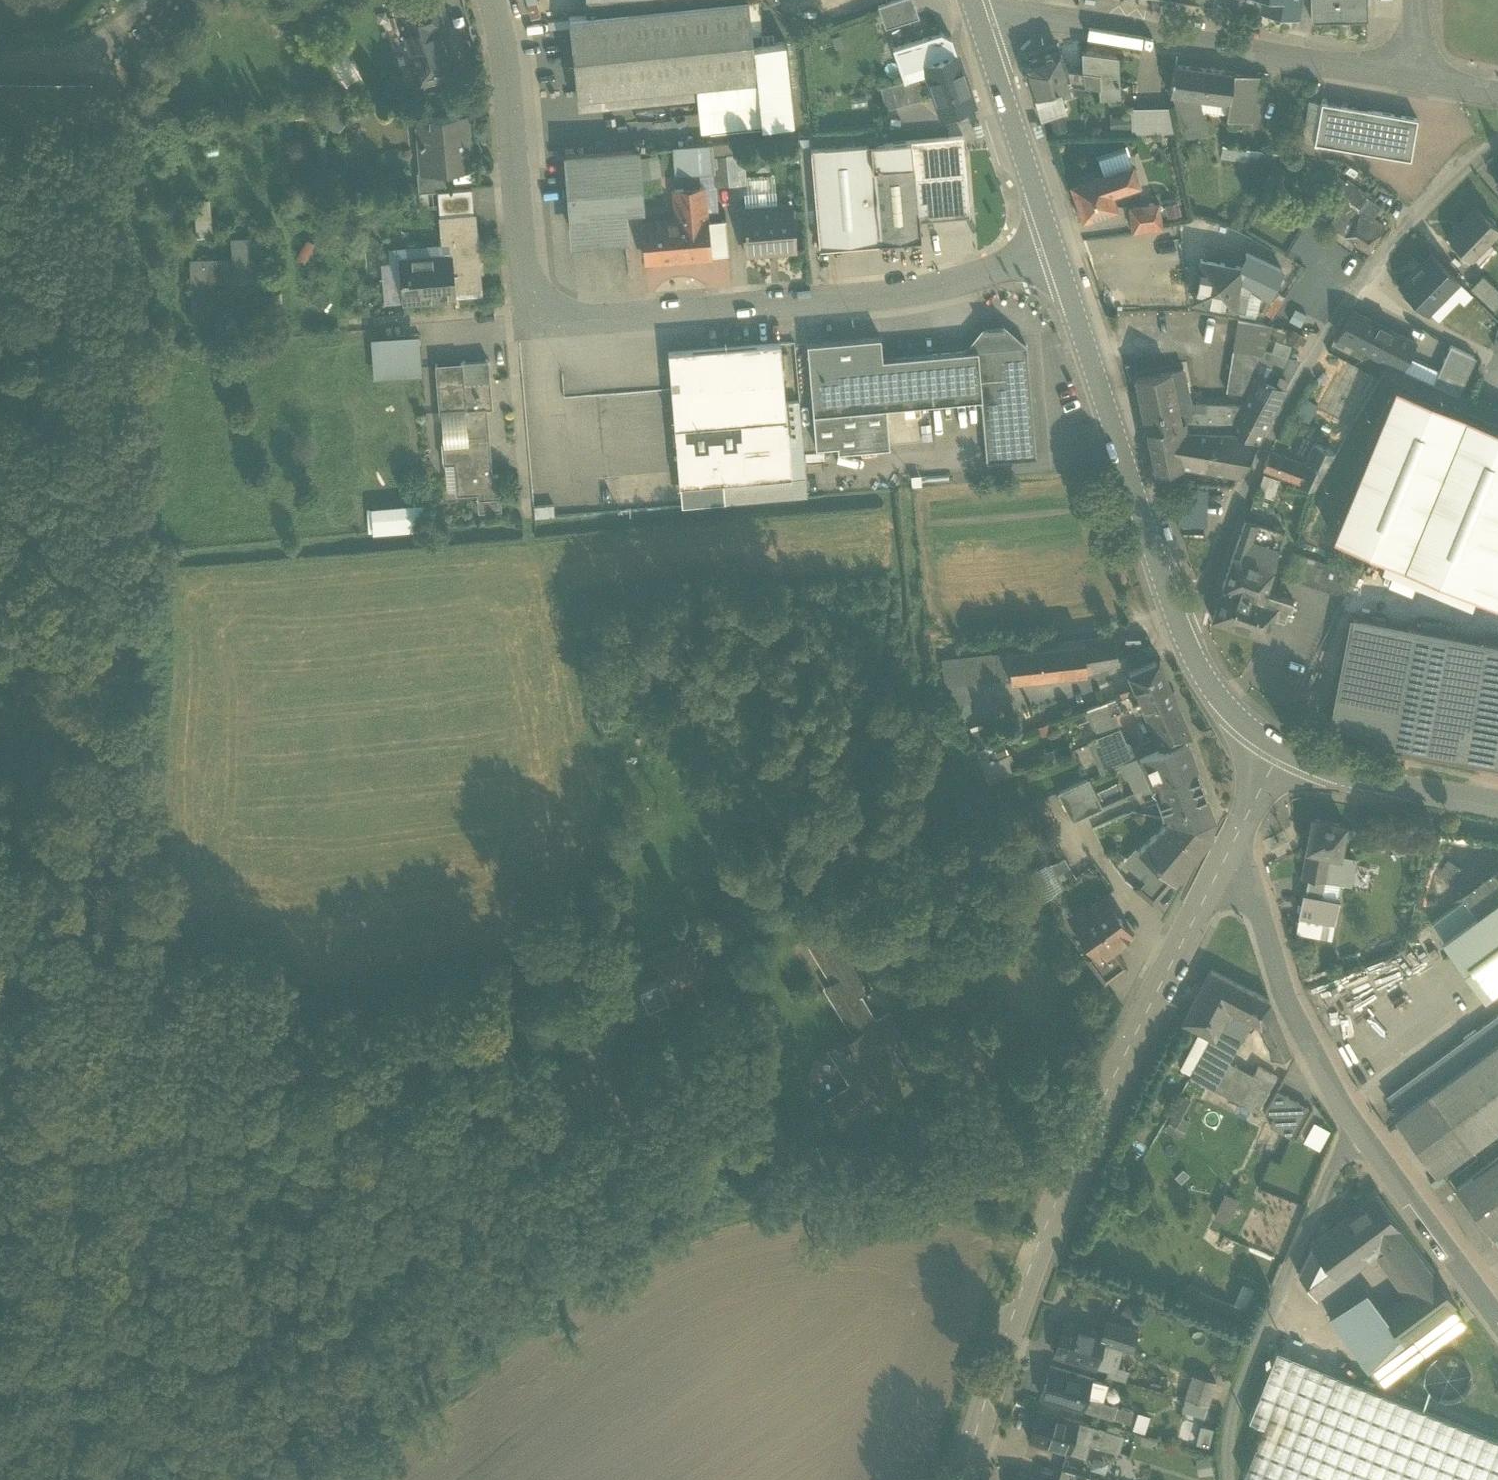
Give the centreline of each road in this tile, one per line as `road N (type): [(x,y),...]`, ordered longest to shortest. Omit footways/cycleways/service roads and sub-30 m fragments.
road 1 (residential): [(1055,251),(904,294),(572,321),(526,312),(508,56),(496,0)]
road 2 (tertiary): [(967,1479),(1068,1174),(1235,839)]
road 3 (residential): [(1176,615),(1196,607),(1237,500),(1368,271),(1433,193),(1497,141)]
road 4 (residential): [(1497,1322),(1328,1084),(1284,992),(1235,839)]
road 5 (residential): [(976,6),(1497,98)]
road 6 (tertiary): [(1176,615),(1055,251)]
road 7 (tertiary): [(1055,251),(976,6)]
road 8 (tertiary): [(1497,807),(1374,785),(1275,750)]
road 9 (tertiary): [(1275,750),(1233,720),(1203,677),(1176,615)]

